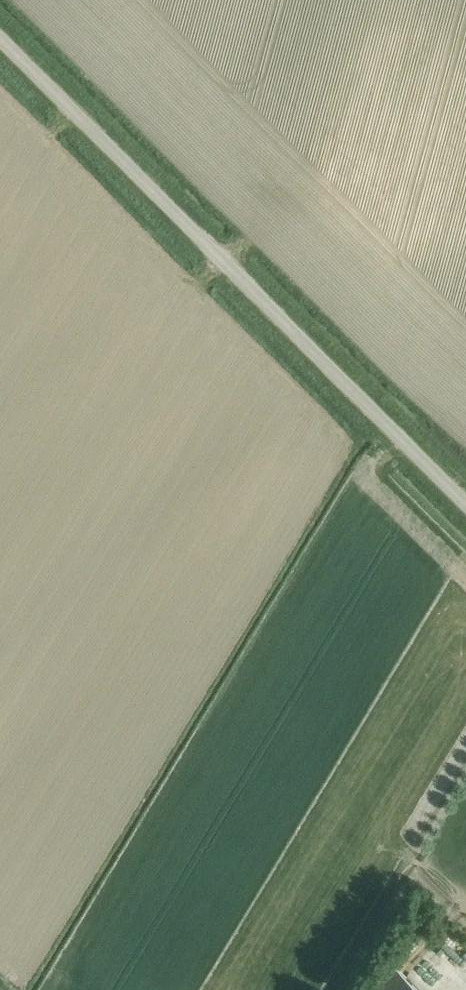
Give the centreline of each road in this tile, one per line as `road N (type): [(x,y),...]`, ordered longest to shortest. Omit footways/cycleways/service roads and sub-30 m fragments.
road 1 (unclassified): [(465,501),(0,36)]

